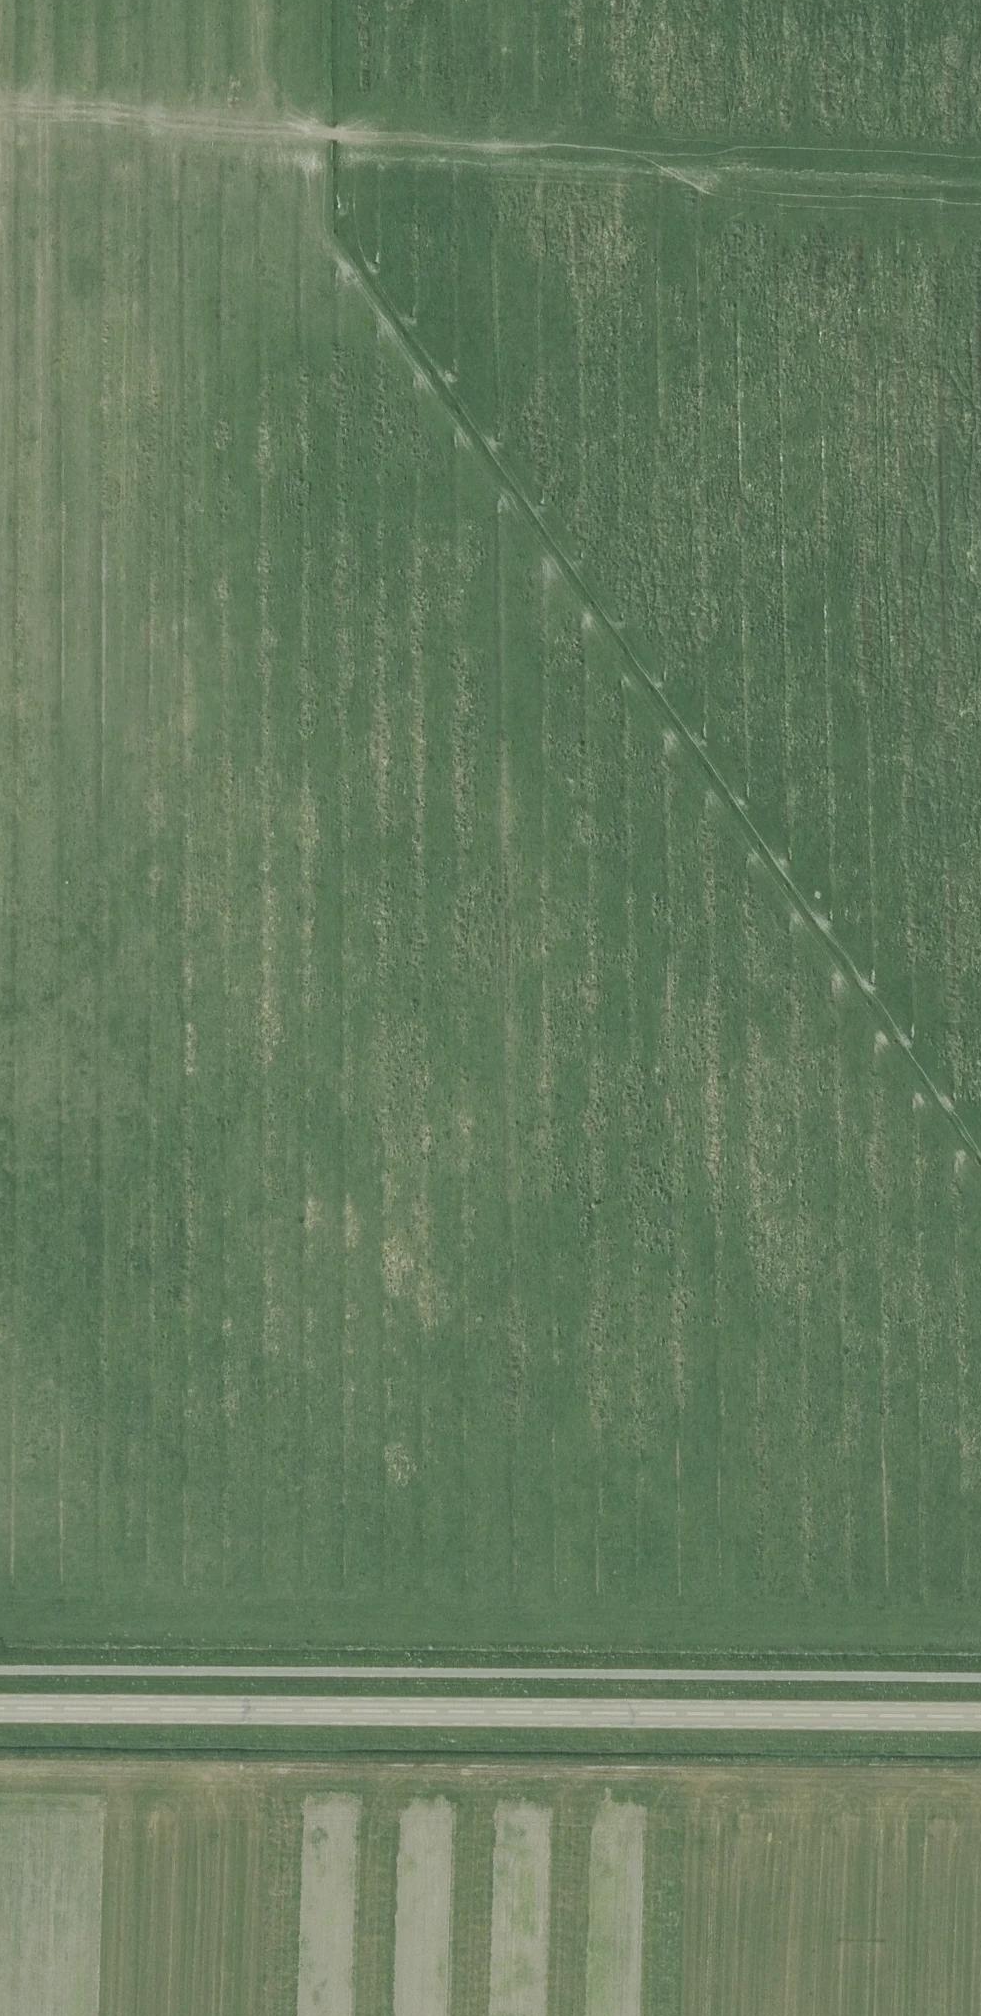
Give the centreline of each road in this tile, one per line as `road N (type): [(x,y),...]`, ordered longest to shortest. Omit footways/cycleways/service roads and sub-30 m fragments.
road 1 (secondary): [(980,1716),(0,1707)]

